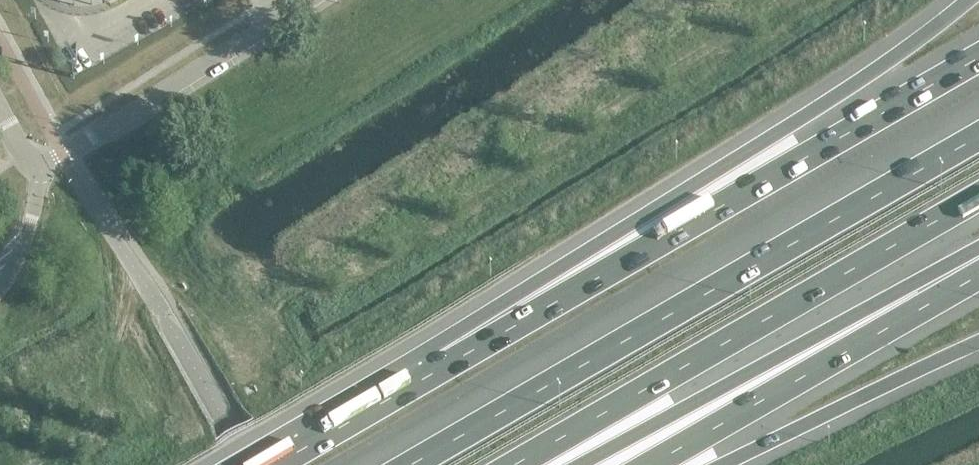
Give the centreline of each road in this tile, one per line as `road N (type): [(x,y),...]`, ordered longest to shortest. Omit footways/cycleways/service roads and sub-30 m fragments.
road 1 (motorway): [(978,138),(394,464)]
road 2 (motorway): [(970,0),(616,231),(434,369)]
road 3 (motorway): [(978,57),(434,369)]
road 4 (motorway): [(516,464),(978,197)]
road 5 (motorway): [(579,464),(978,255)]
road 6 (motorway): [(649,464),(978,269)]
road 7 (unclassified): [(38,176),(306,0)]
road 8 (motorway): [(720,464),(978,341)]
road 9 (motorway): [(434,369),(270,464)]

